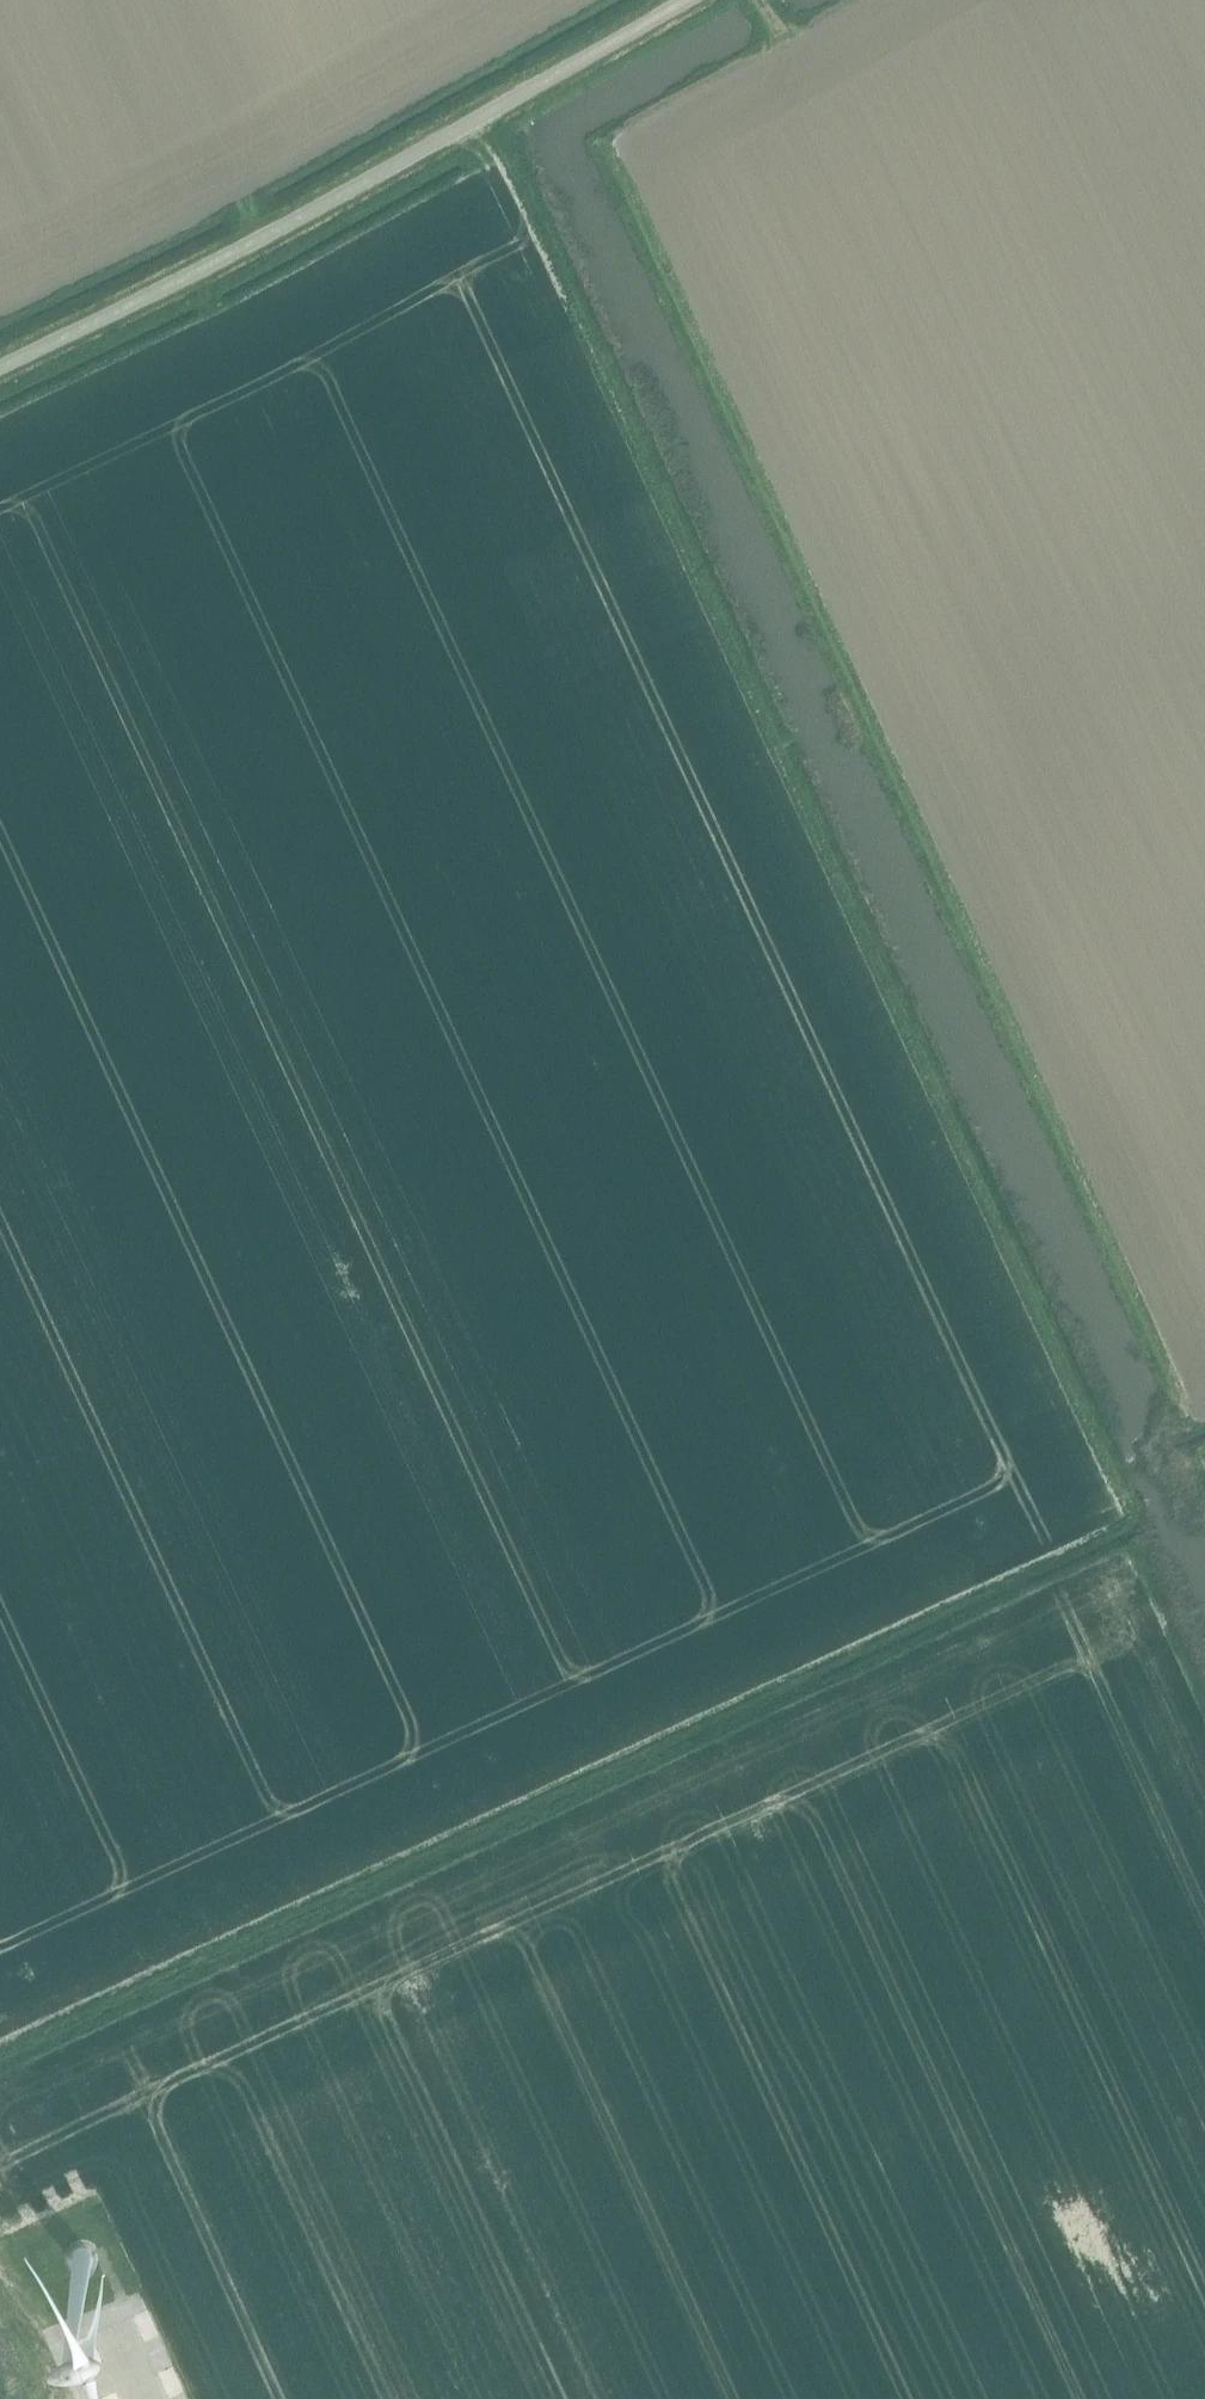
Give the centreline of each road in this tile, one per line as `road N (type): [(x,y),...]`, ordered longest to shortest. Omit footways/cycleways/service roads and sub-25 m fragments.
road 1 (unclassified): [(0,364),(182,277),(680,0)]

